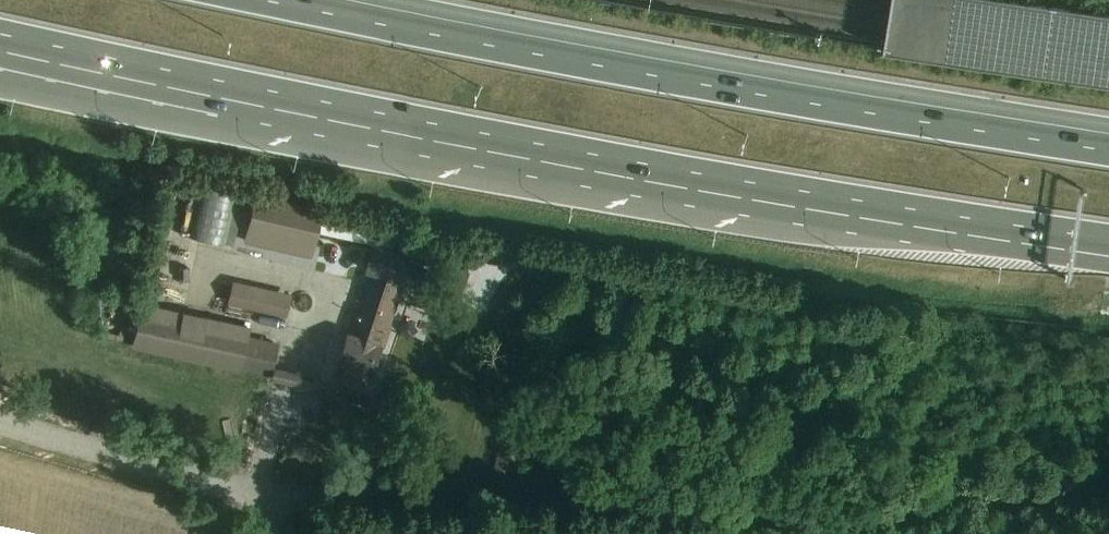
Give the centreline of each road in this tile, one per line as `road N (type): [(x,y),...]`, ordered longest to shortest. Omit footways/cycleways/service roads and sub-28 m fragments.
road 1 (motorway): [(0,34),(363,112),(1108,243)]
road 2 (unclassified): [(0,423),(260,499),(1094,500)]
road 3 (motorway): [(1108,146),(834,105),(309,0)]

